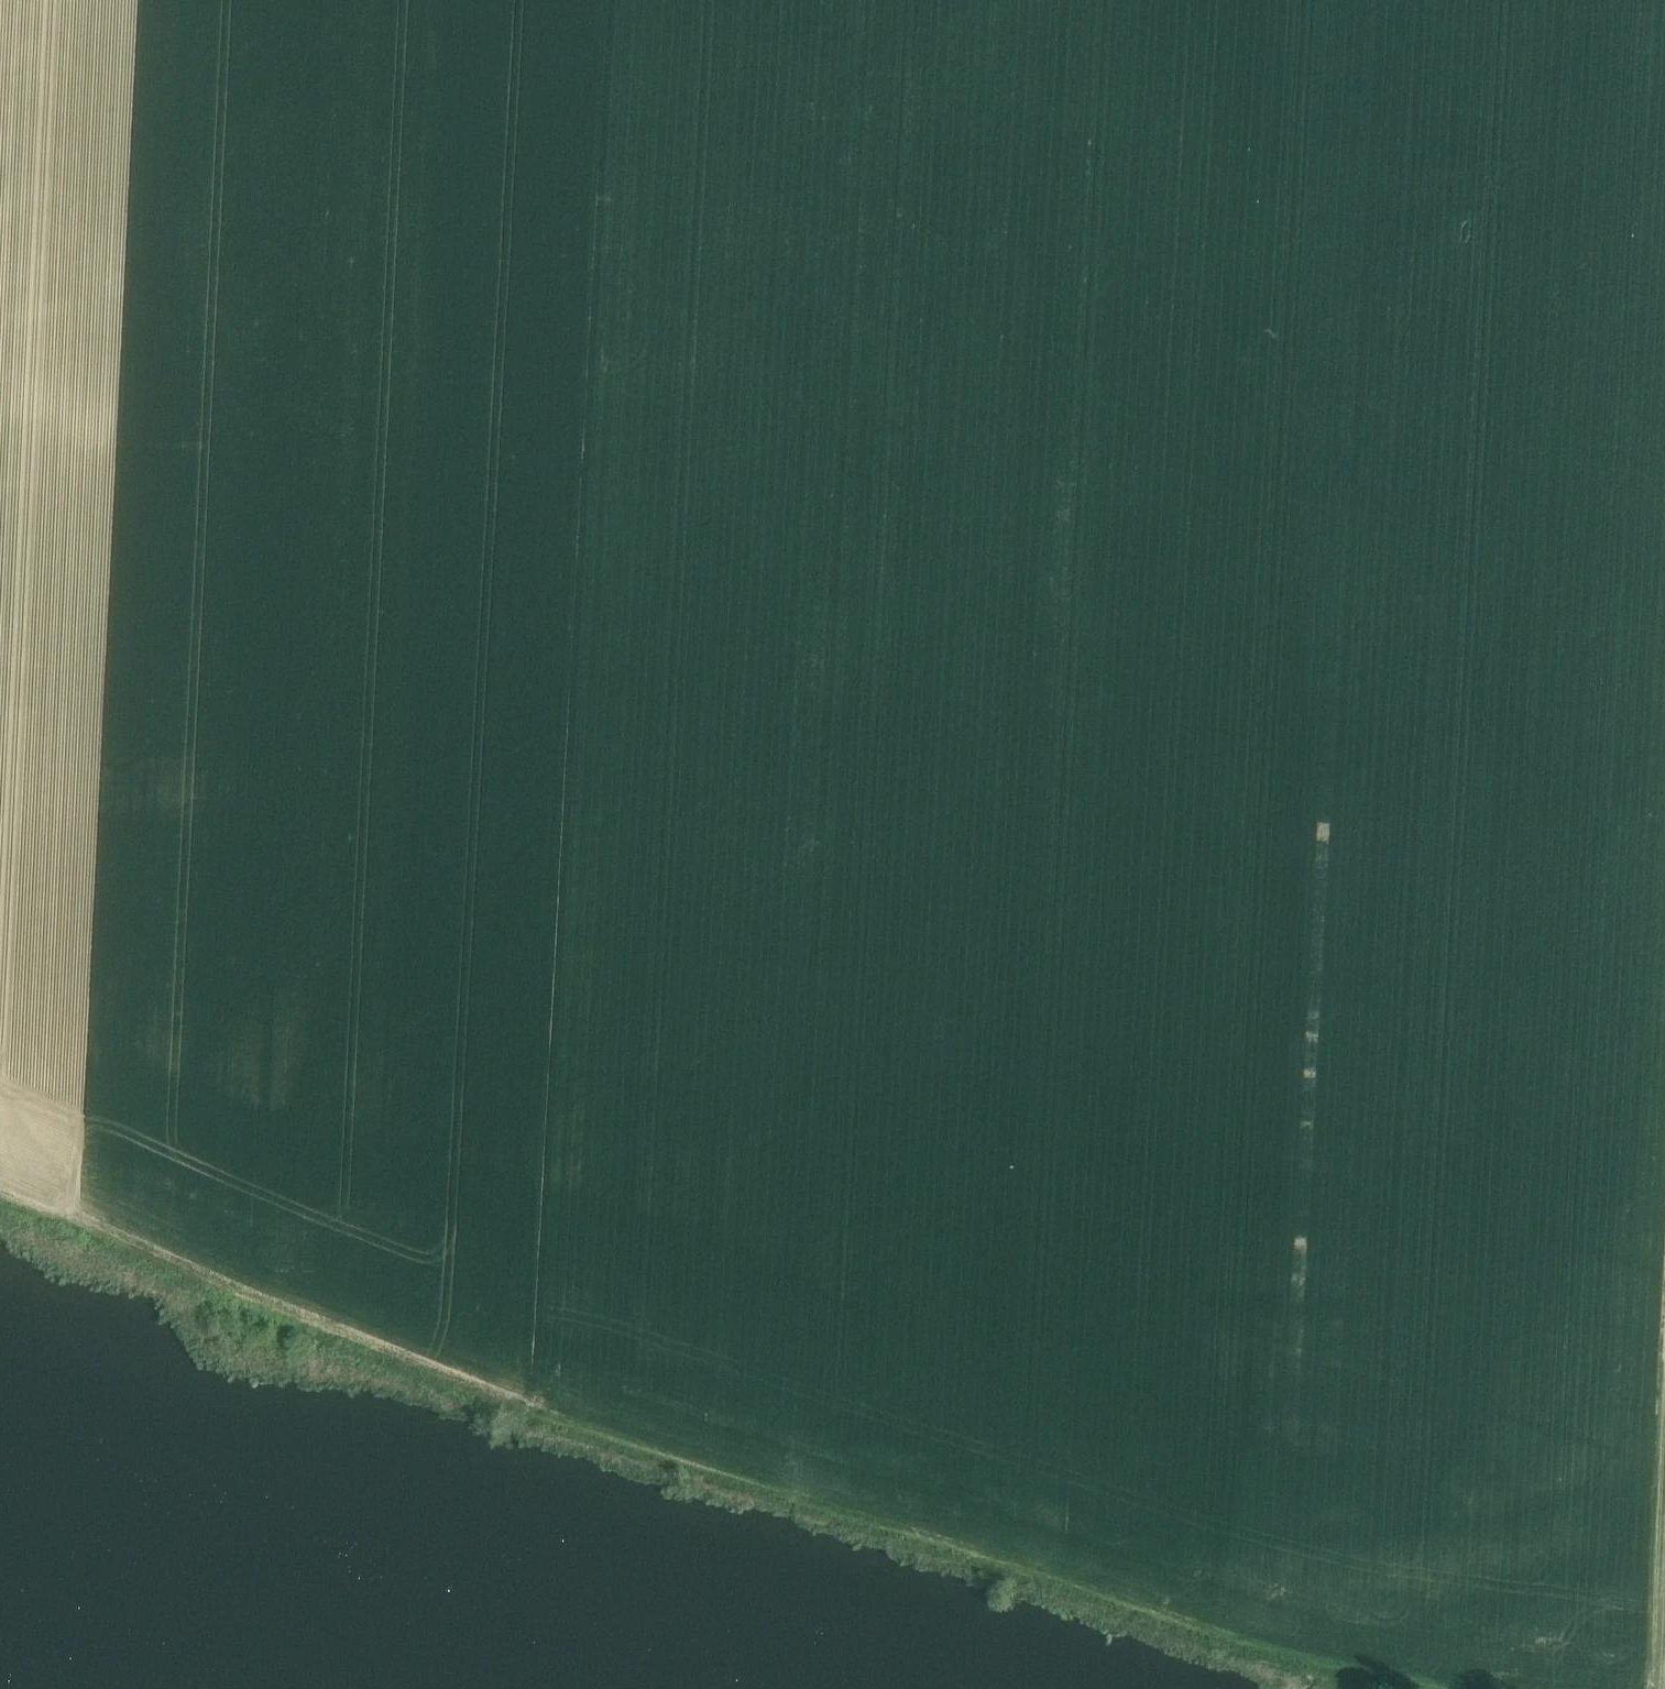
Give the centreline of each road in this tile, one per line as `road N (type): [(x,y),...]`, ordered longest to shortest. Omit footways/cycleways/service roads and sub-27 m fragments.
road 1 (track): [(1652,1688),(1664,1380)]

